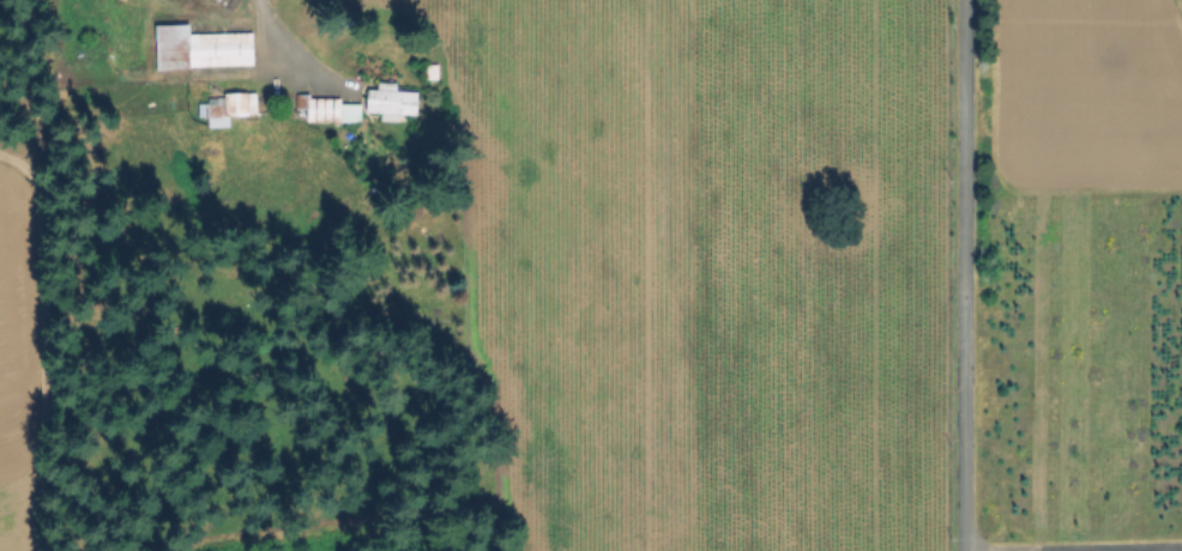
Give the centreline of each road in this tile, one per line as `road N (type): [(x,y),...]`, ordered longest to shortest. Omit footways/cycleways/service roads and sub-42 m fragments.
road 1 (residential): [(962,0),(961,550)]

